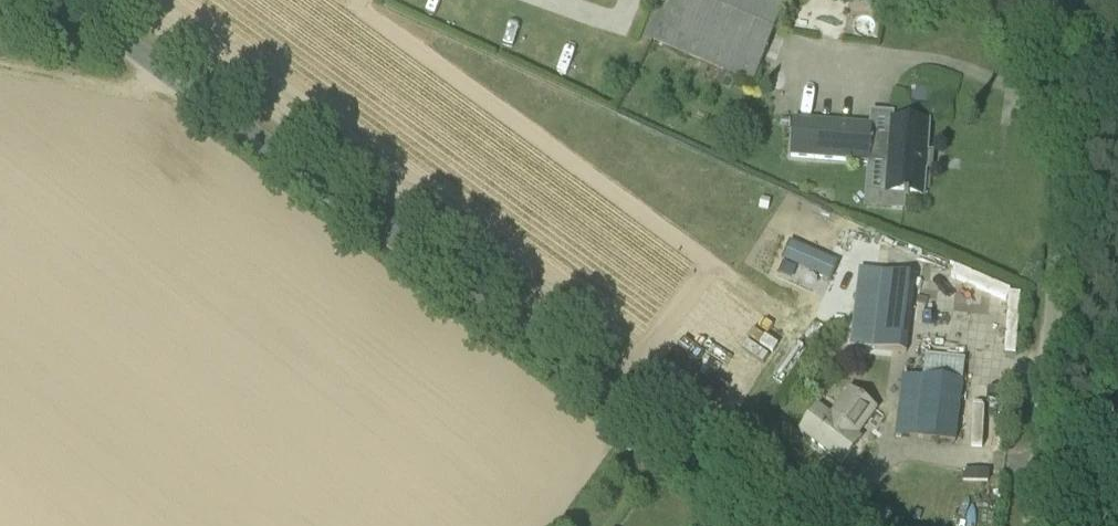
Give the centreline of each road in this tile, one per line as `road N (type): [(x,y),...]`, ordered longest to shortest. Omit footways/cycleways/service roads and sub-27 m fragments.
road 1 (unclassified): [(789,525),(50,0)]
road 2 (unclassified): [(1030,525),(1078,0)]
road 3 (track): [(163,82),(152,90),(118,90),(0,70)]

